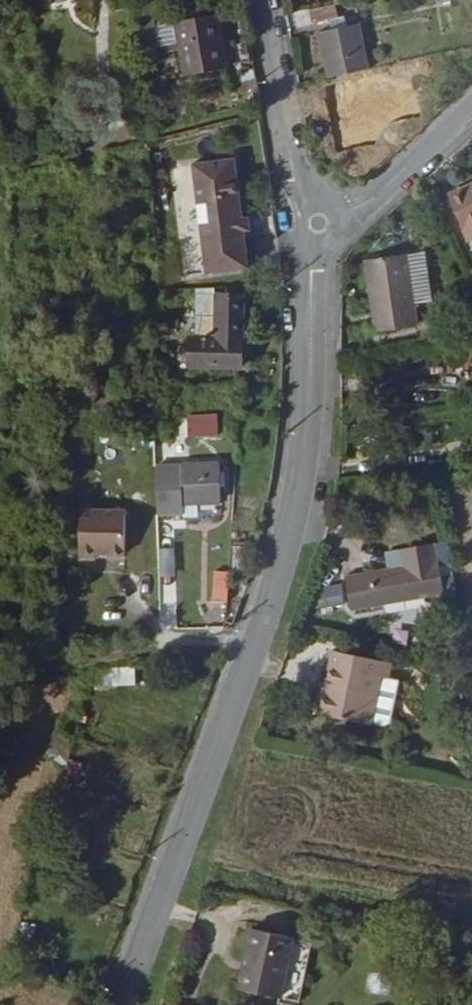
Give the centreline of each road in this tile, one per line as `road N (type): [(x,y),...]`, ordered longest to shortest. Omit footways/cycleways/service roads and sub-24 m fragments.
road 1 (tertiary): [(127,1004),(287,538),(310,413),(318,224)]
road 2 (tertiary): [(318,224),(269,0)]
road 3 (residential): [(318,224),(369,200),(471,108)]

